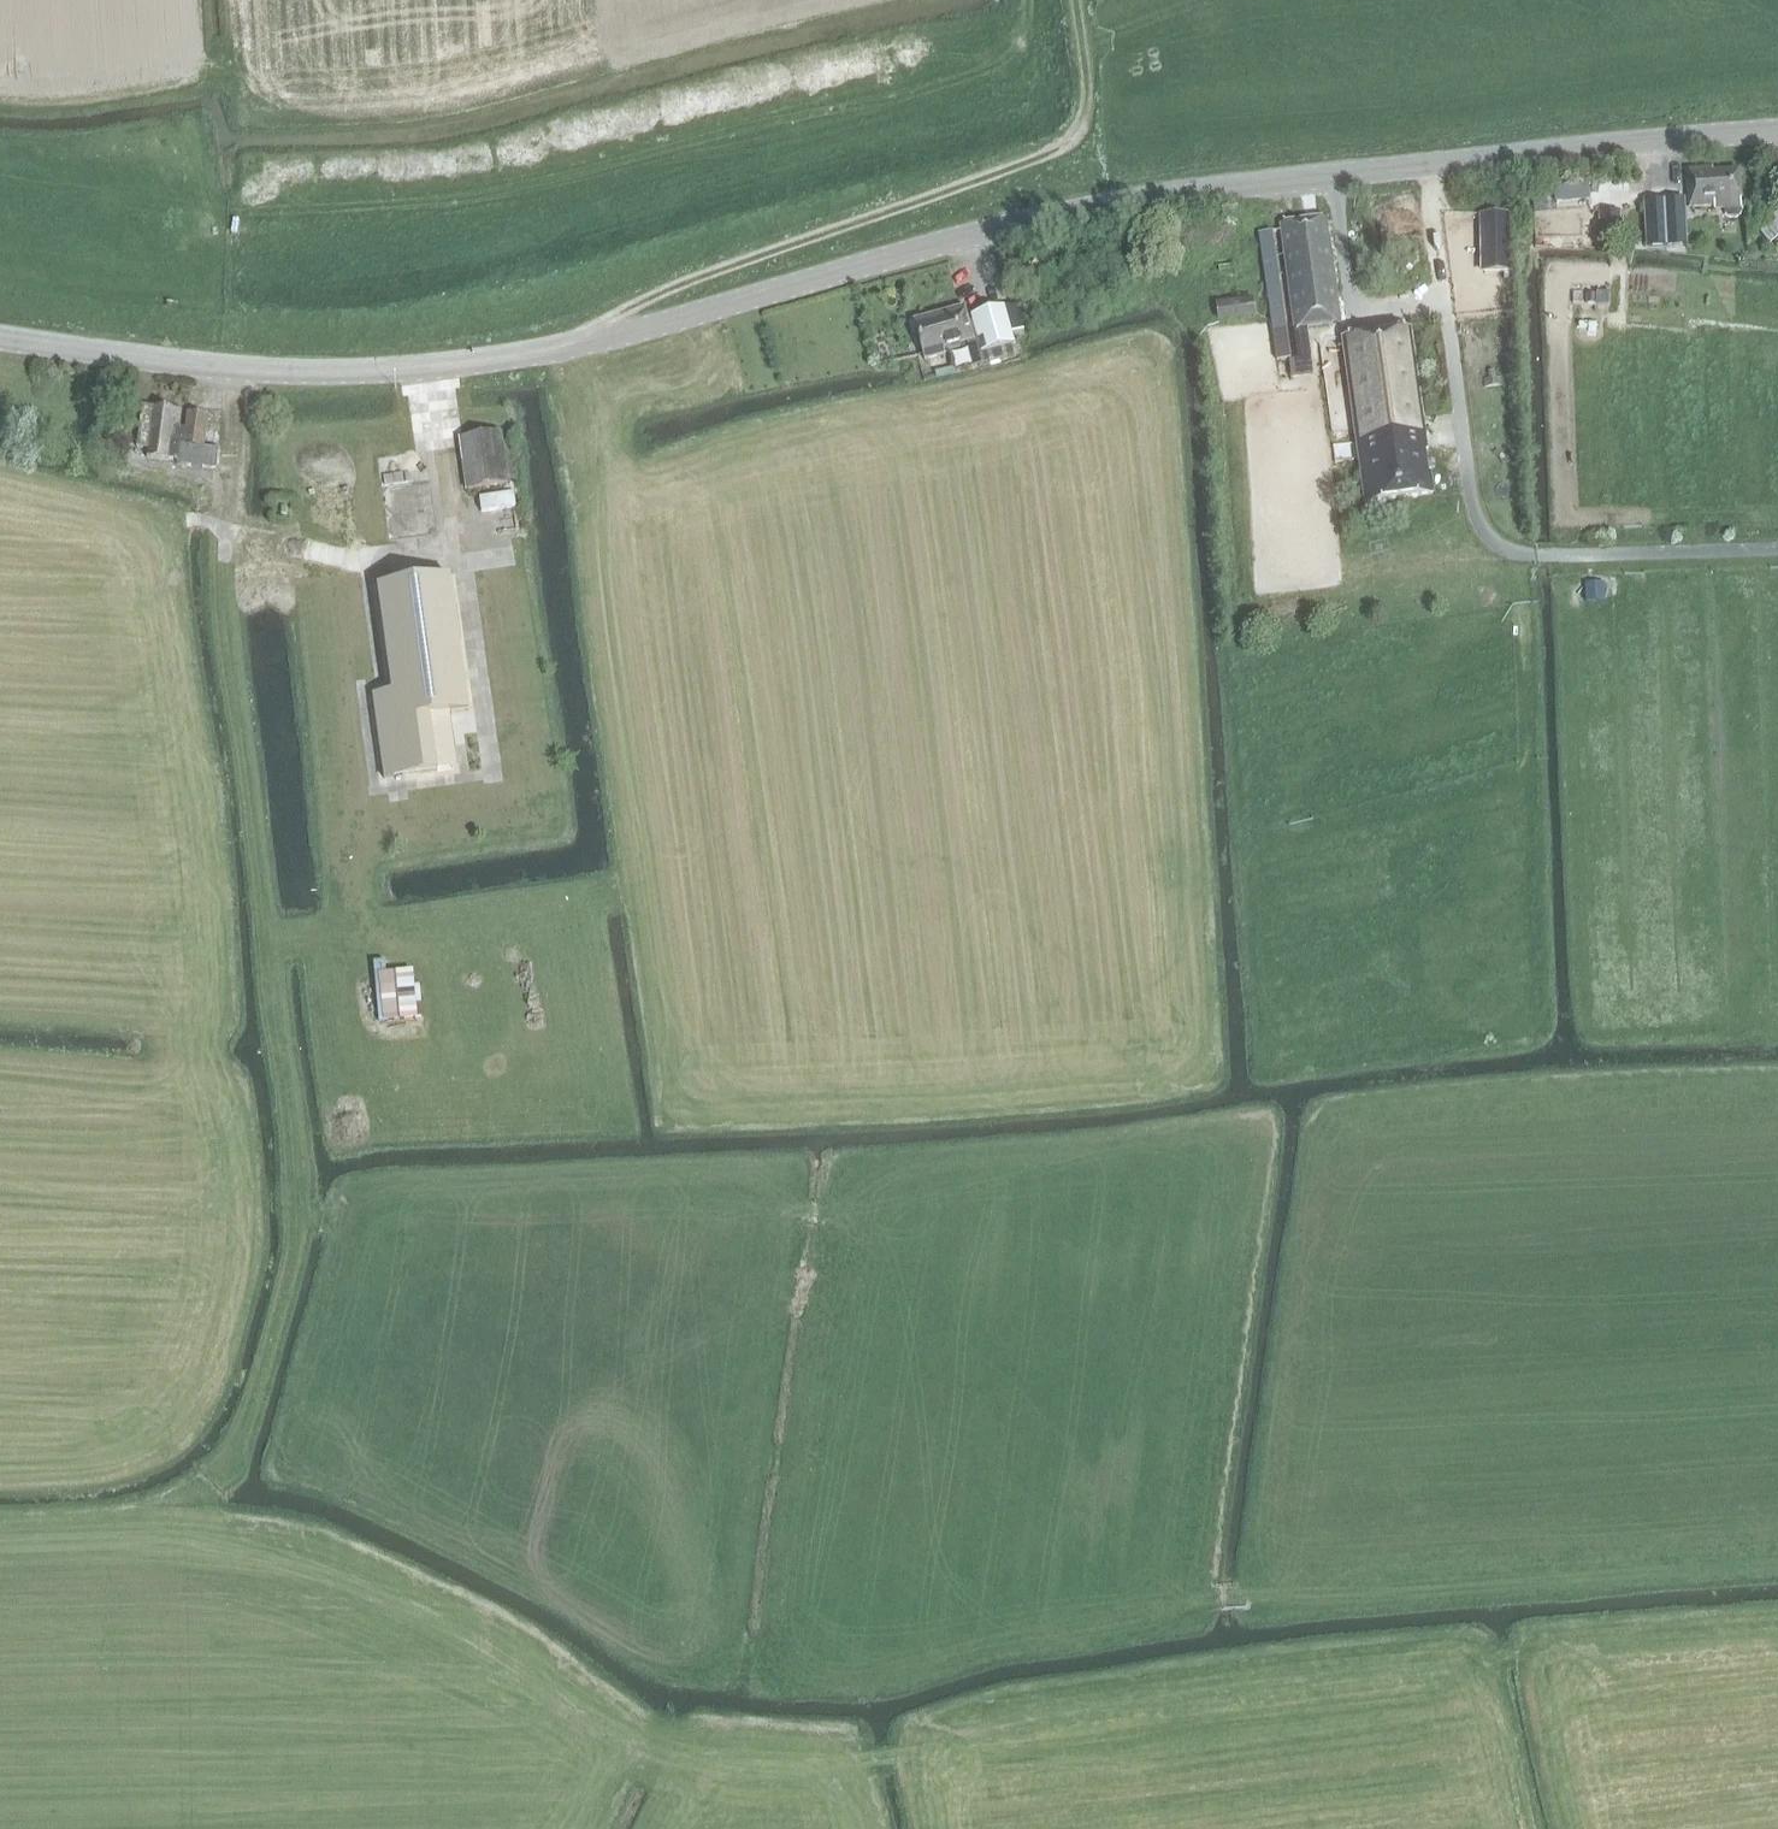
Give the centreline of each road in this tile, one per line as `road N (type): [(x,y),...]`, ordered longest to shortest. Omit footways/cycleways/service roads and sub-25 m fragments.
road 1 (tertiary): [(1777,132),(1103,204),(613,337),(455,364),(244,369),(0,338)]
road 2 (track): [(568,346),(611,313),(693,278),(1063,146),(1078,135),(1087,102),(1075,0)]

